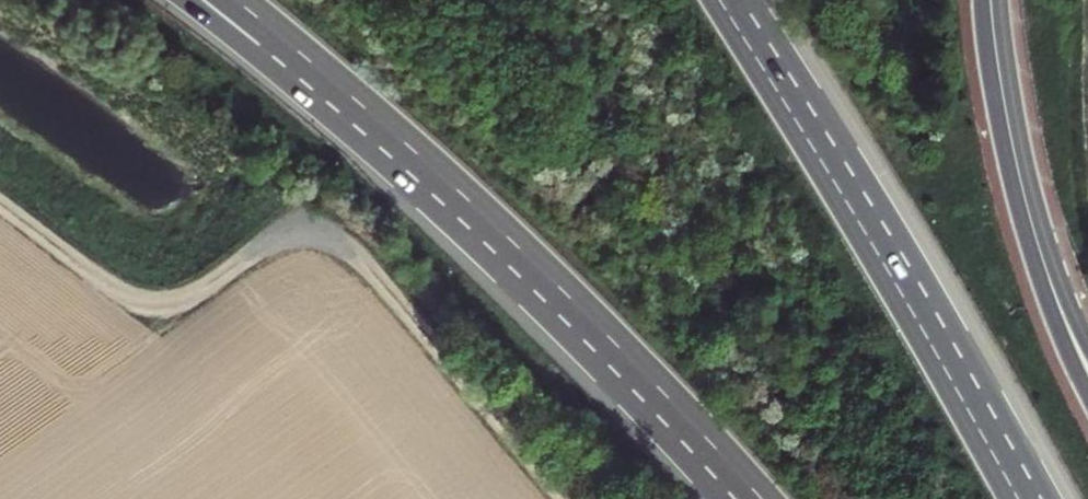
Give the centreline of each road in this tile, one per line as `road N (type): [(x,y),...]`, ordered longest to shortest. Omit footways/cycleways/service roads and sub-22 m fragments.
road 1 (track): [(563,498),(349,247),(314,231),(271,239),(205,293),(184,298),(124,289),(0,201)]
road 2 (motorway): [(1036,498),(740,0)]
road 3 (motorway): [(448,192),(753,498)]
road 4 (trunk): [(189,0),(448,192)]
road 5 (secondary): [(1053,290),(1018,174),(991,0)]
road 6 (motorway): [(236,0),(448,192)]

